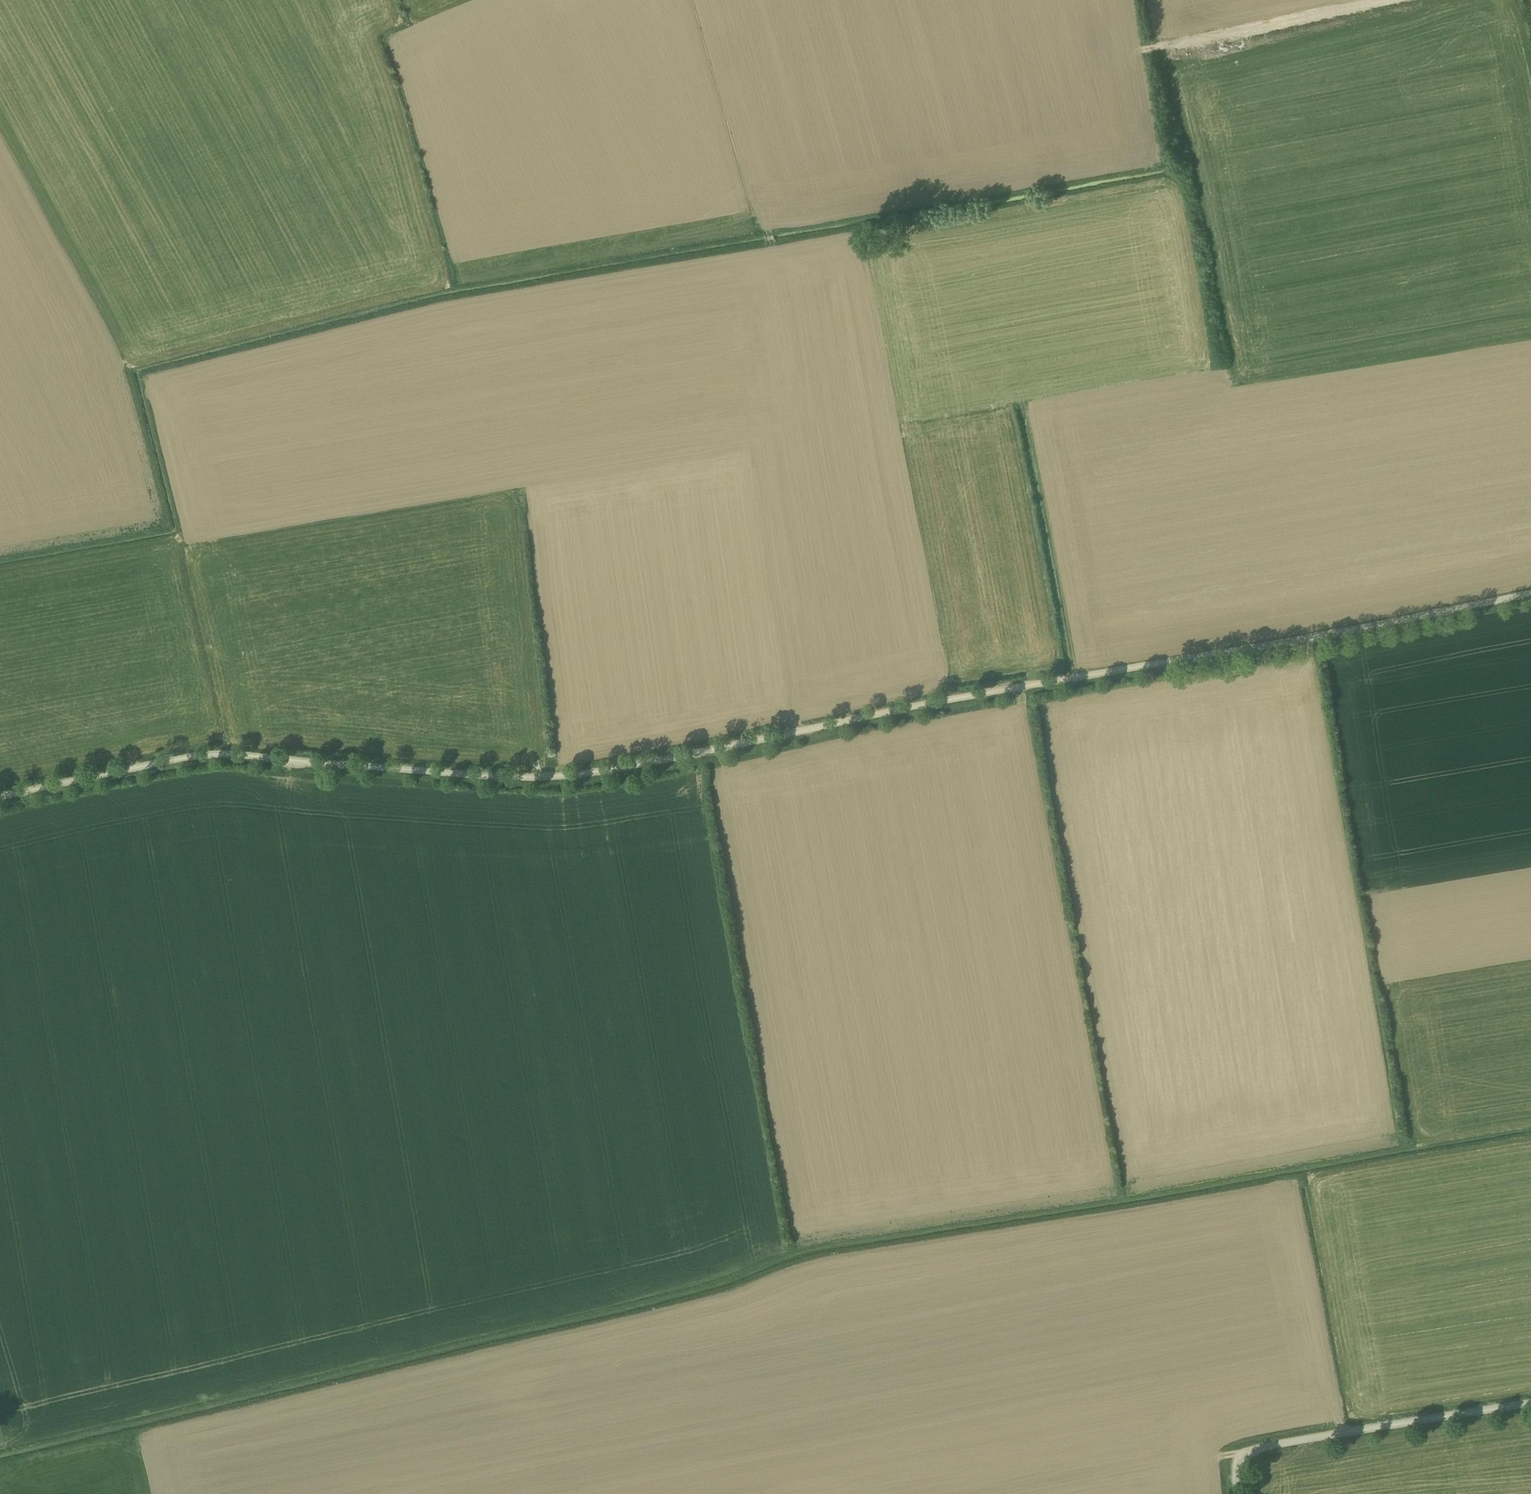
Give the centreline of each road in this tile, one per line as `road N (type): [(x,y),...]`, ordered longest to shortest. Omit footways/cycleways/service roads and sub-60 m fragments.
road 1 (unclassified): [(0,796),(234,753),(504,778),(595,773),(1530,590)]
road 2 (unclassified): [(1238,1493),(1241,1463),(1260,1447),(1530,1400)]

